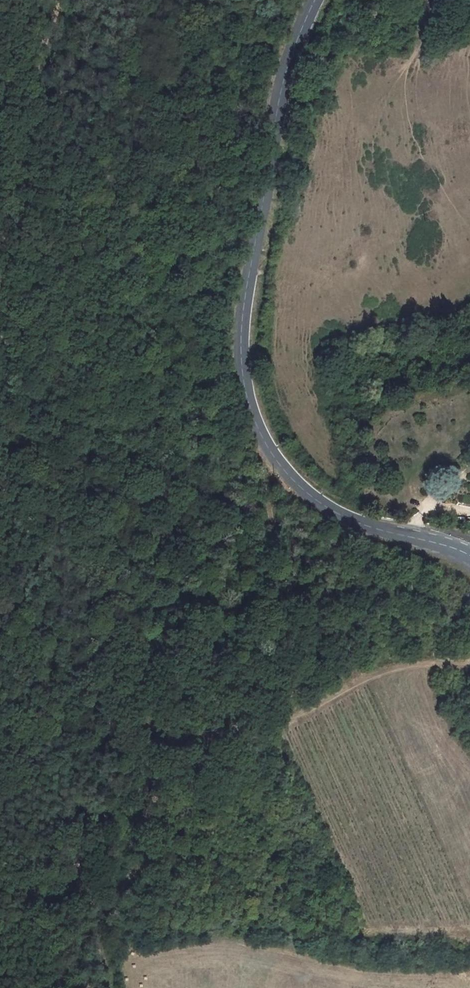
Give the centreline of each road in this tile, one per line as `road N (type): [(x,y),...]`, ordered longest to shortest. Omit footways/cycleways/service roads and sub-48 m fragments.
road 1 (track): [(35,0),(19,167),(30,459),(70,830)]
road 2 (tertiary): [(469,555),(375,530),(314,500),(263,441),(247,401),(241,337),(279,95),(316,0)]
road 3 (unclassified): [(94,987),(70,830)]

